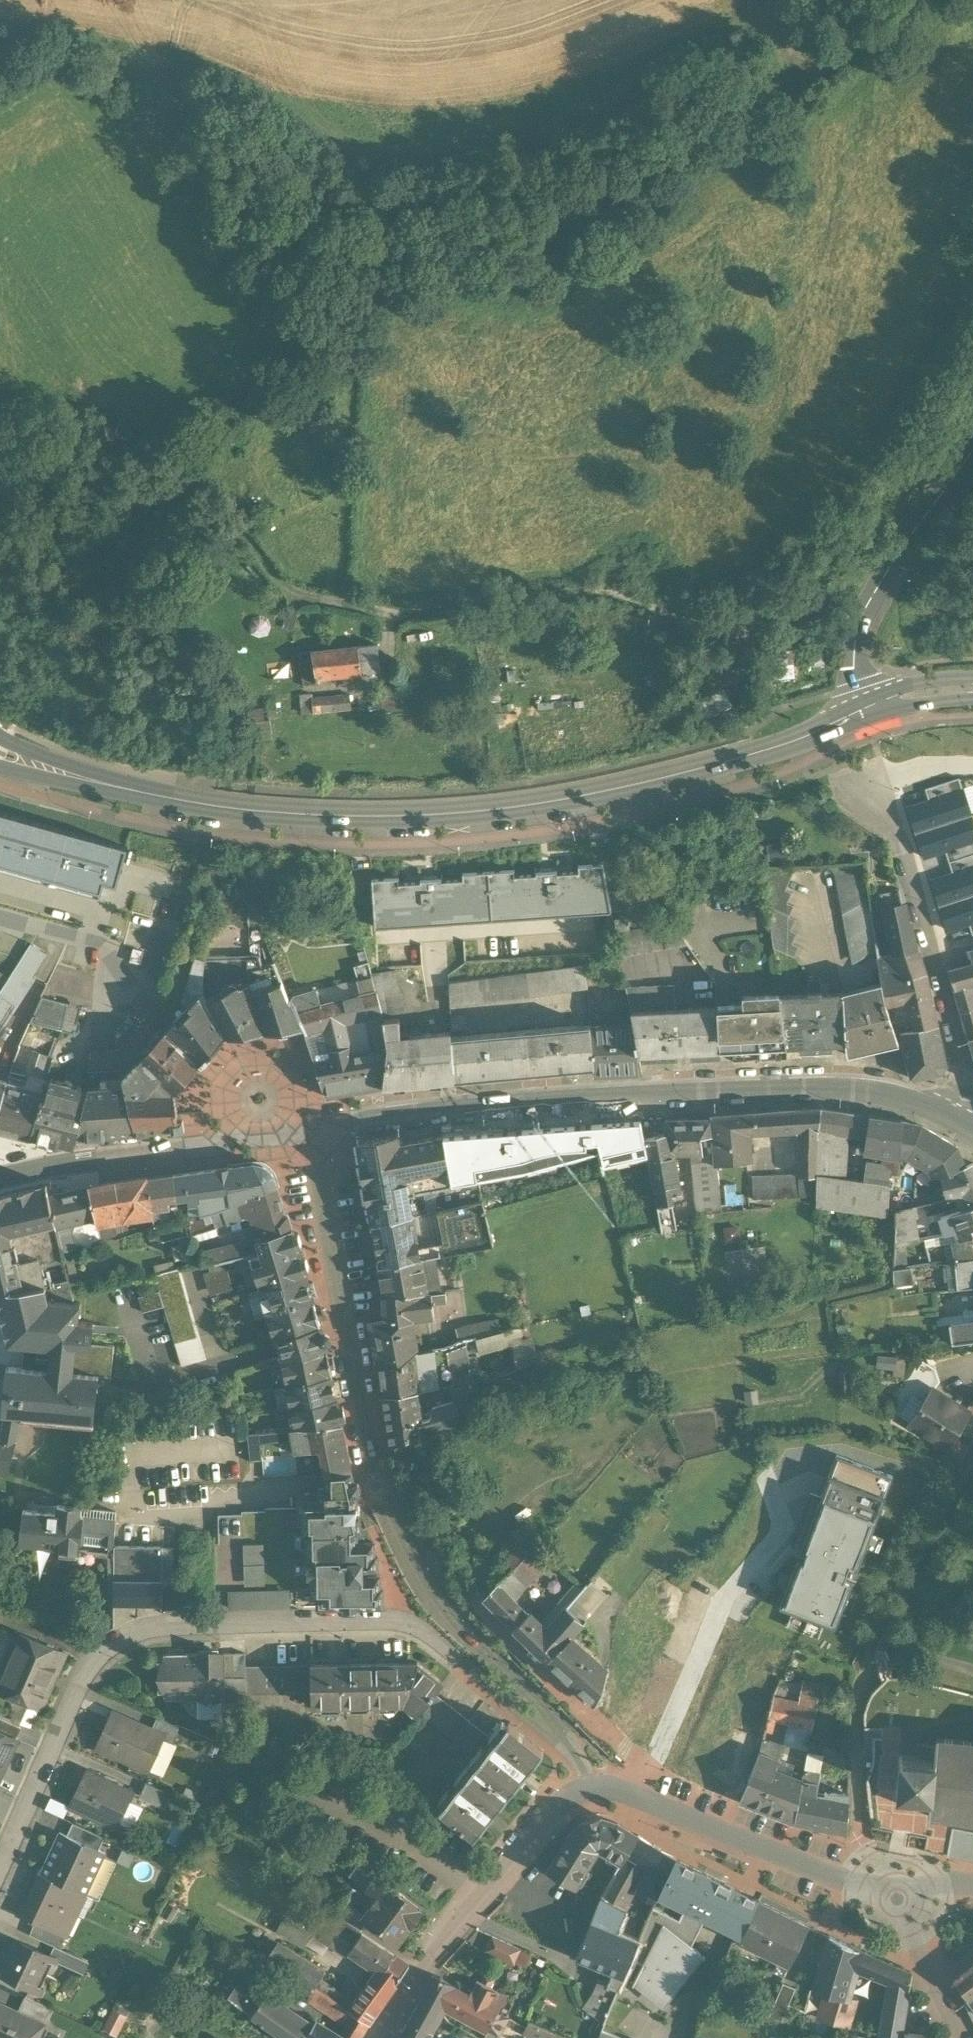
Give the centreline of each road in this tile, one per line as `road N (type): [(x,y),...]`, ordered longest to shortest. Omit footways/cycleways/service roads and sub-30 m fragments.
road 1 (secondary): [(862,714),(668,773),(556,797),(386,814),(227,805),(0,752)]
road 2 (track): [(900,0),(836,63),(623,195),(563,227),(488,240),(372,246),(285,233),(220,157),(184,77)]
road 3 (tertiary): [(304,1133),(520,1109),(792,1093),(905,1098),(972,1136)]
road 4 (residential): [(0,1866),(79,1688),(95,1660),(123,1640),(155,1629),(393,1624),(434,1642),(484,1679),(494,1675)]
road 5 (residential): [(304,1133),(379,1492),(435,1602),(494,1675)]
road 6 (residential): [(586,1788),(623,1793),(897,1901)]
road 7 (residential): [(384,2037),(436,1953),(534,1836),(586,1788)]
road 8 (residential): [(862,714),(854,634),(972,438)]
road 9 (tertiary): [(304,1133),(0,1179)]
road 10 (track): [(315,596),(280,578),(179,451)]
road 11 (track): [(0,477),(89,439),(179,451)]
road 12 (residential): [(897,1901),(963,2037)]
road 13 (residential): [(494,1675),(566,1746),(586,1788)]

